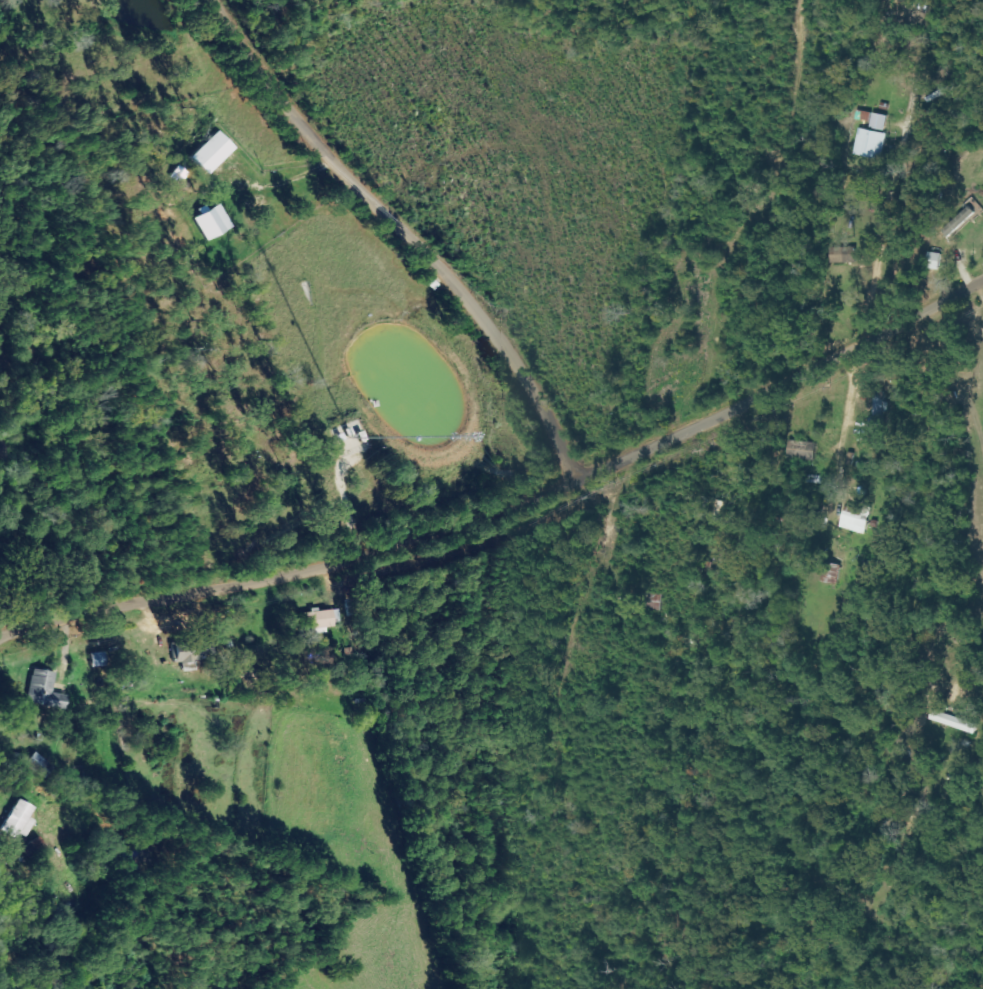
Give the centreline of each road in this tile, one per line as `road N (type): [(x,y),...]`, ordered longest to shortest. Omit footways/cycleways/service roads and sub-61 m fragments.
road 1 (residential): [(571,490),(536,400),(402,235),(272,130),(217,0)]
road 2 (residential): [(0,654),(123,605),(531,530),(571,505),(571,490)]
road 3 (residential): [(571,490),(685,450),(982,285)]

